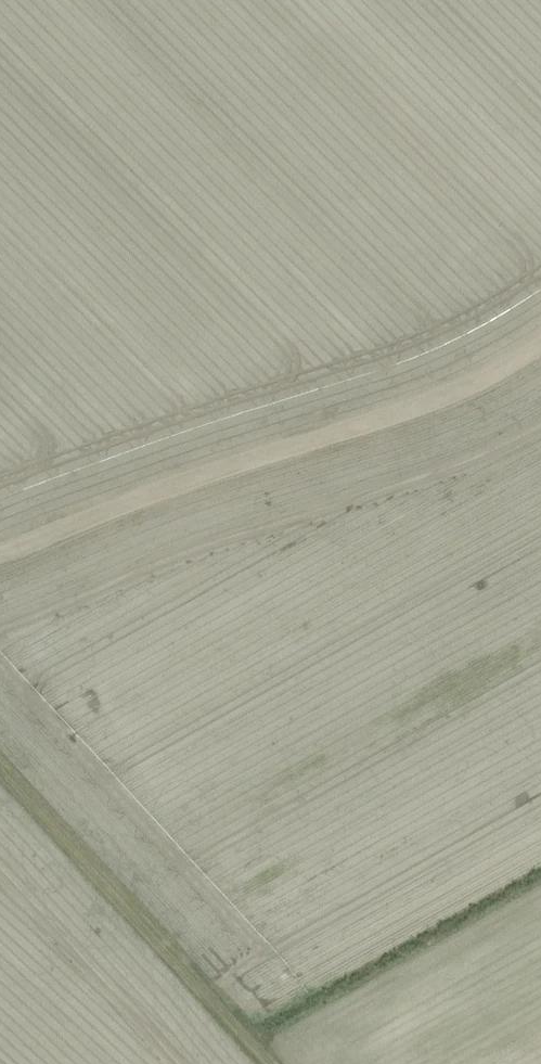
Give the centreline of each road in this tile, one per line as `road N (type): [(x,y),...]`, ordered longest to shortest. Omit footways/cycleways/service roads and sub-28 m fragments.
road 1 (track): [(540,335),(447,393),(195,478),(0,557)]
road 2 (track): [(278,1063),(0,773)]

